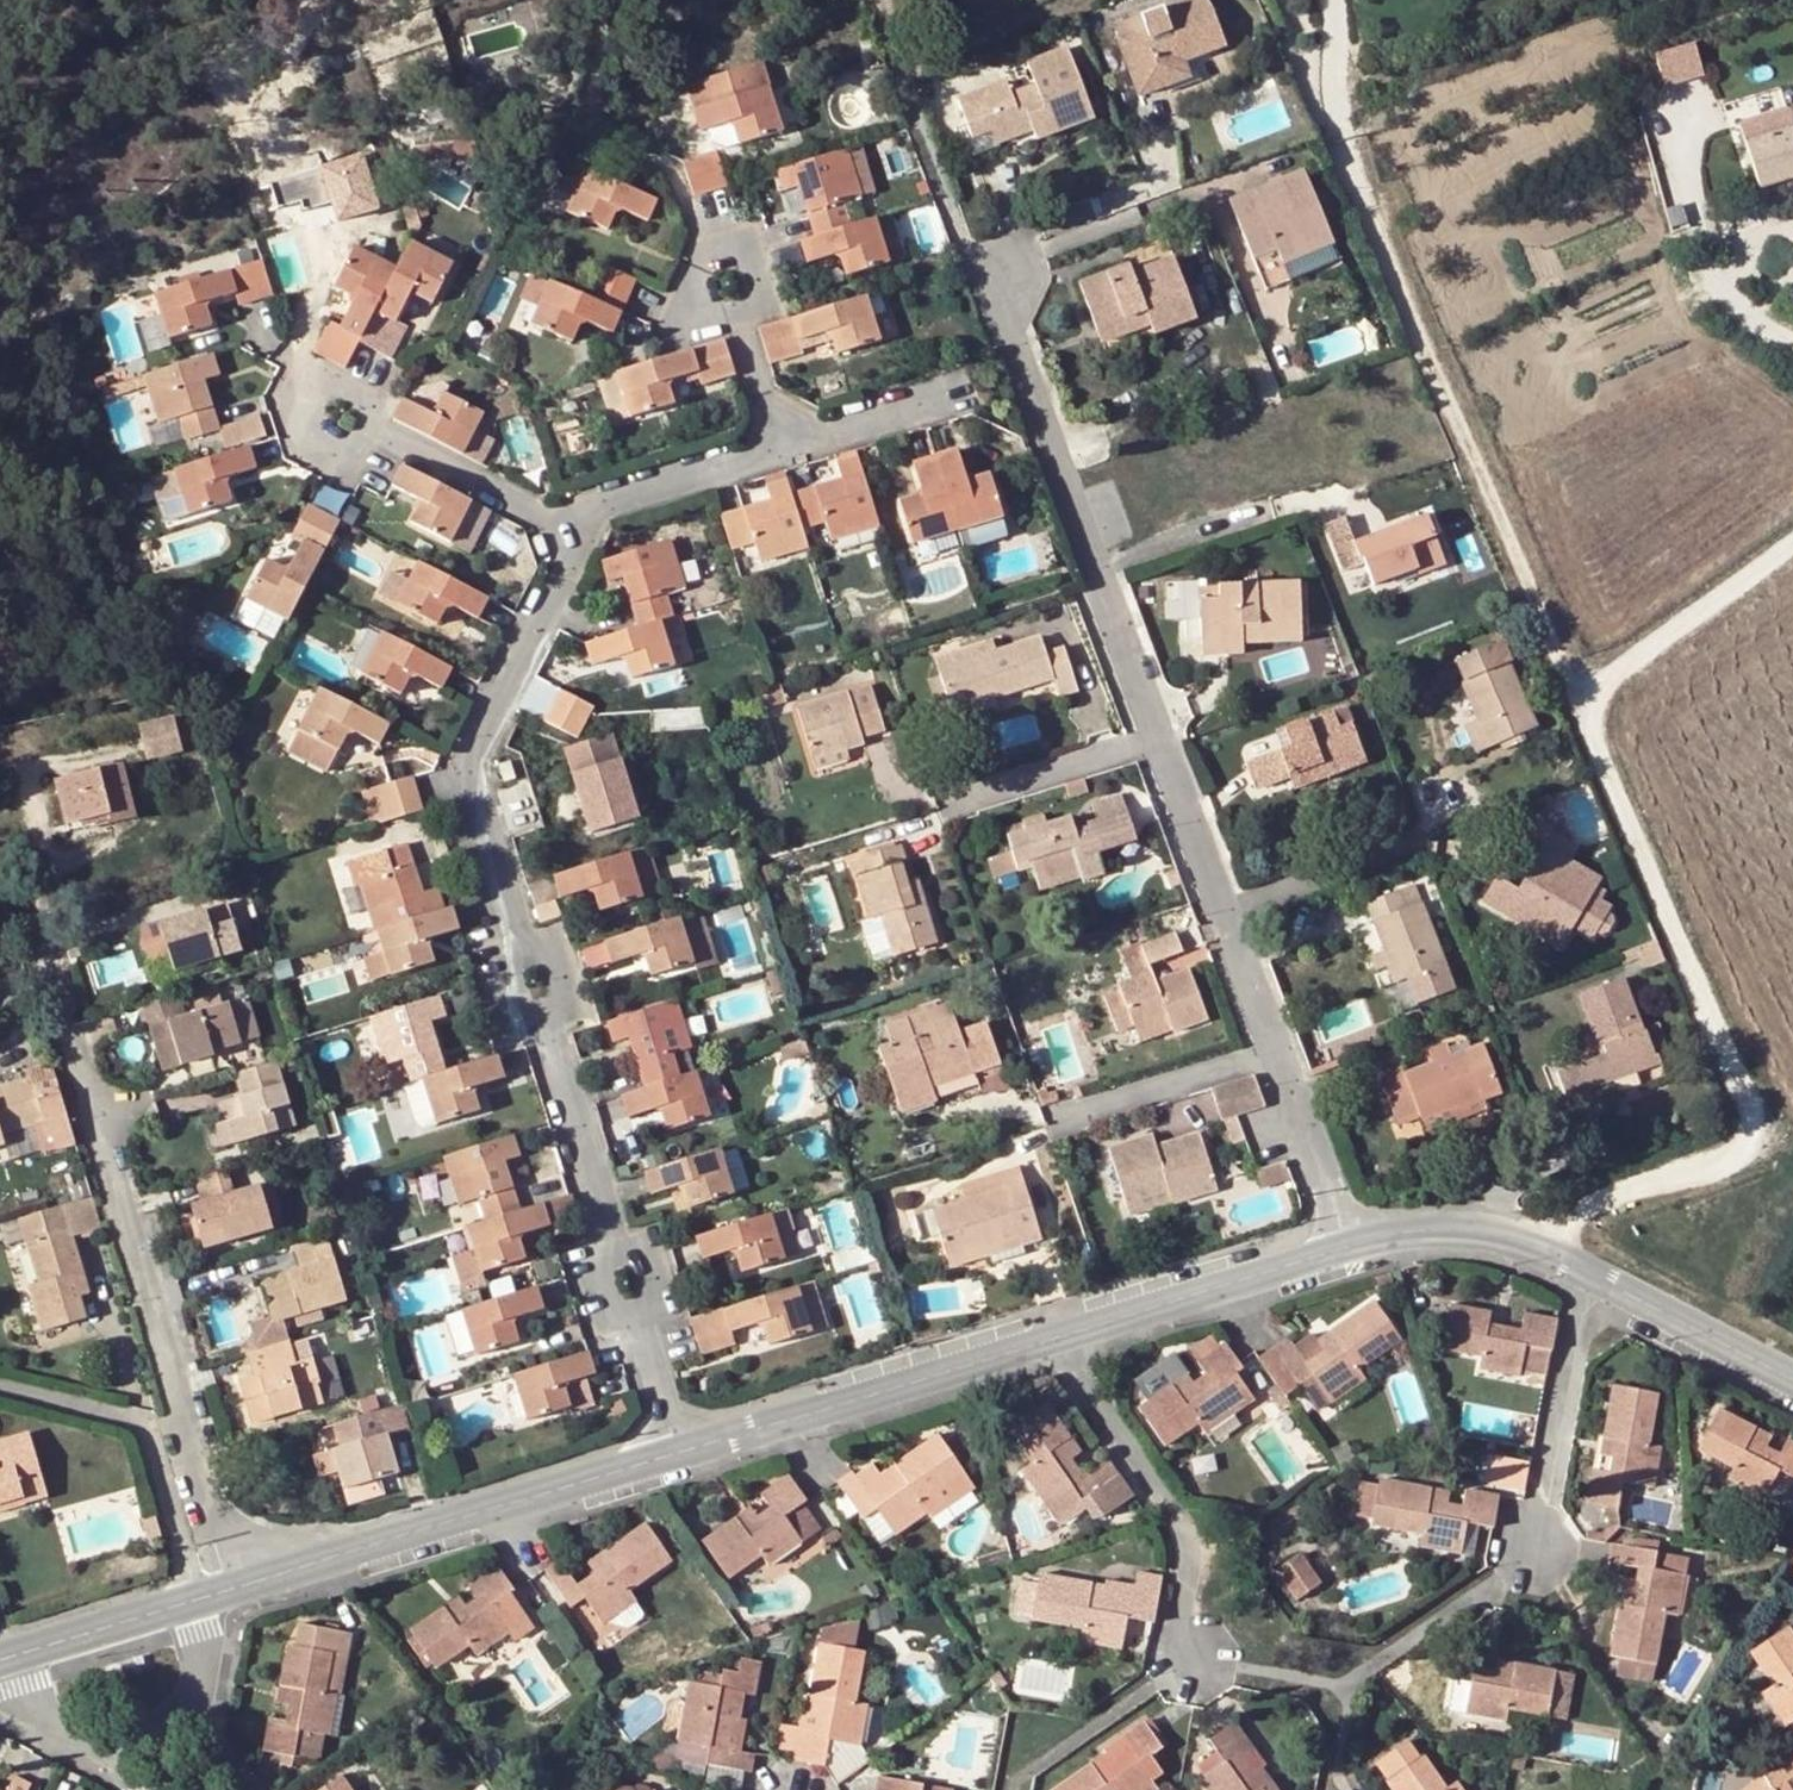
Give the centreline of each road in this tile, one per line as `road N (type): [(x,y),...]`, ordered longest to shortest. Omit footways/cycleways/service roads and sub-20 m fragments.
road 1 (residential): [(1359,1240),(991,269),(967,245),(908,88)]
road 2 (residential): [(617,1244),(468,773),(574,531)]
road 3 (residential): [(74,1035),(234,1585)]
road 4 (residential): [(687,1451),(234,1585)]
road 5 (residential): [(1065,1338),(687,1451)]
road 6 (residential): [(1065,1338),(1201,1576),(1203,1646)]
road 7 (residential): [(198,1595),(143,1421),(0,1384)]
road 8 (residential): [(1359,1240),(1065,1338)]
road 9 (residential): [(1589,1273),(1537,1556)]
road 10 (residential): [(1589,1273),(1488,1229),(1424,1226),(1359,1240)]
road 11 (residential): [(574,531),(588,513),(791,450)]
road 12 (residential): [(1792,1380),(1589,1273)]
road 13 (residential): [(740,319),(772,306),(746,235),(700,253),(682,314)]
road 14 (residential): [(574,531),(383,433)]
road 15 (residential): [(383,433),(382,401),(320,375),(292,417),(341,455)]
road 16 (residential): [(198,1595),(0,1660)]
road 17 (residential): [(791,450),(971,389)]
road 18 (residential): [(791,450),(740,319)]
road 19 (residential): [(687,1451),(644,1328)]
road 20 (residential): [(0,1663),(60,1728),(95,1738)]
road 21 (residential): [(617,1244),(597,1267),(598,1294),(612,1320),(644,1328)]

